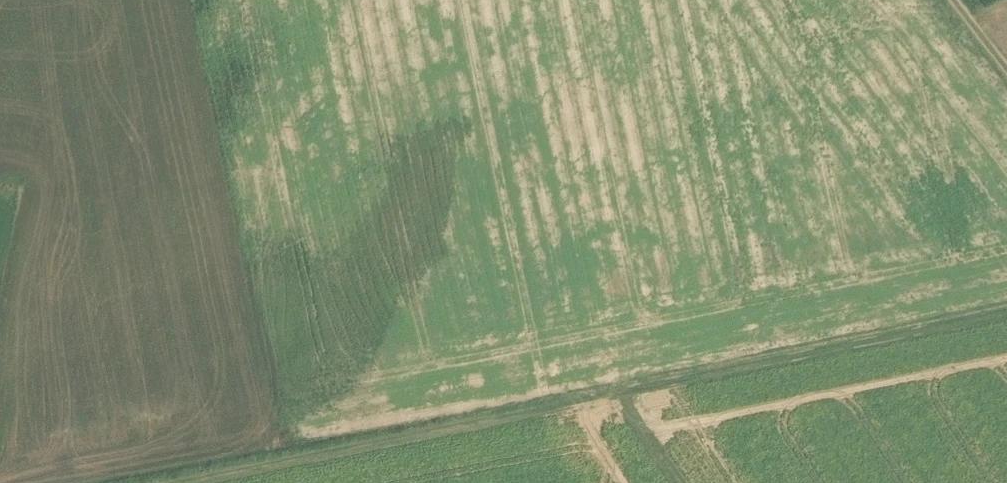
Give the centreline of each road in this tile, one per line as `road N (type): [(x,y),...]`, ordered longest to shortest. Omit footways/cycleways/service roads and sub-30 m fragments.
road 1 (track): [(146,482),(624,392)]
road 2 (track): [(624,392),(1006,314)]

